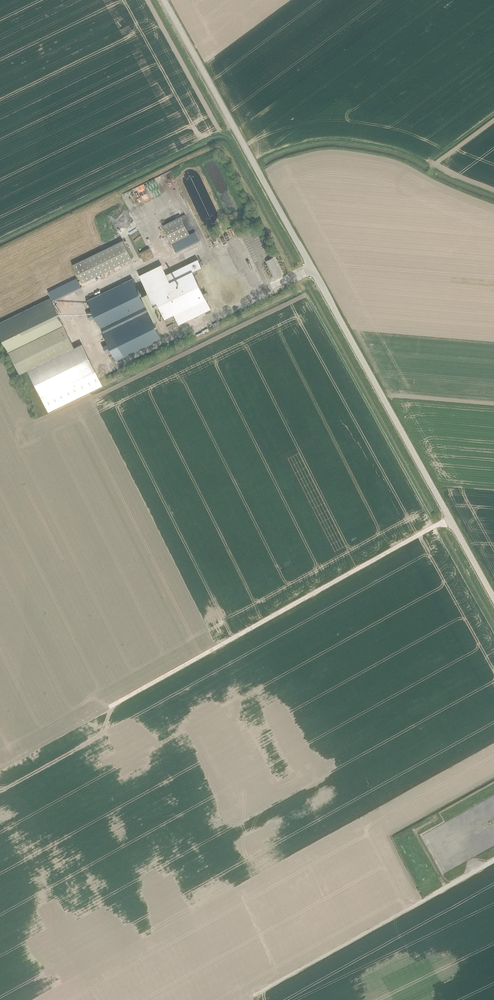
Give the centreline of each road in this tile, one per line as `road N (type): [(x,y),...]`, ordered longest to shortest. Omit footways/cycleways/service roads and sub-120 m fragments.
road 1 (tertiary): [(493,599),(164,0)]

